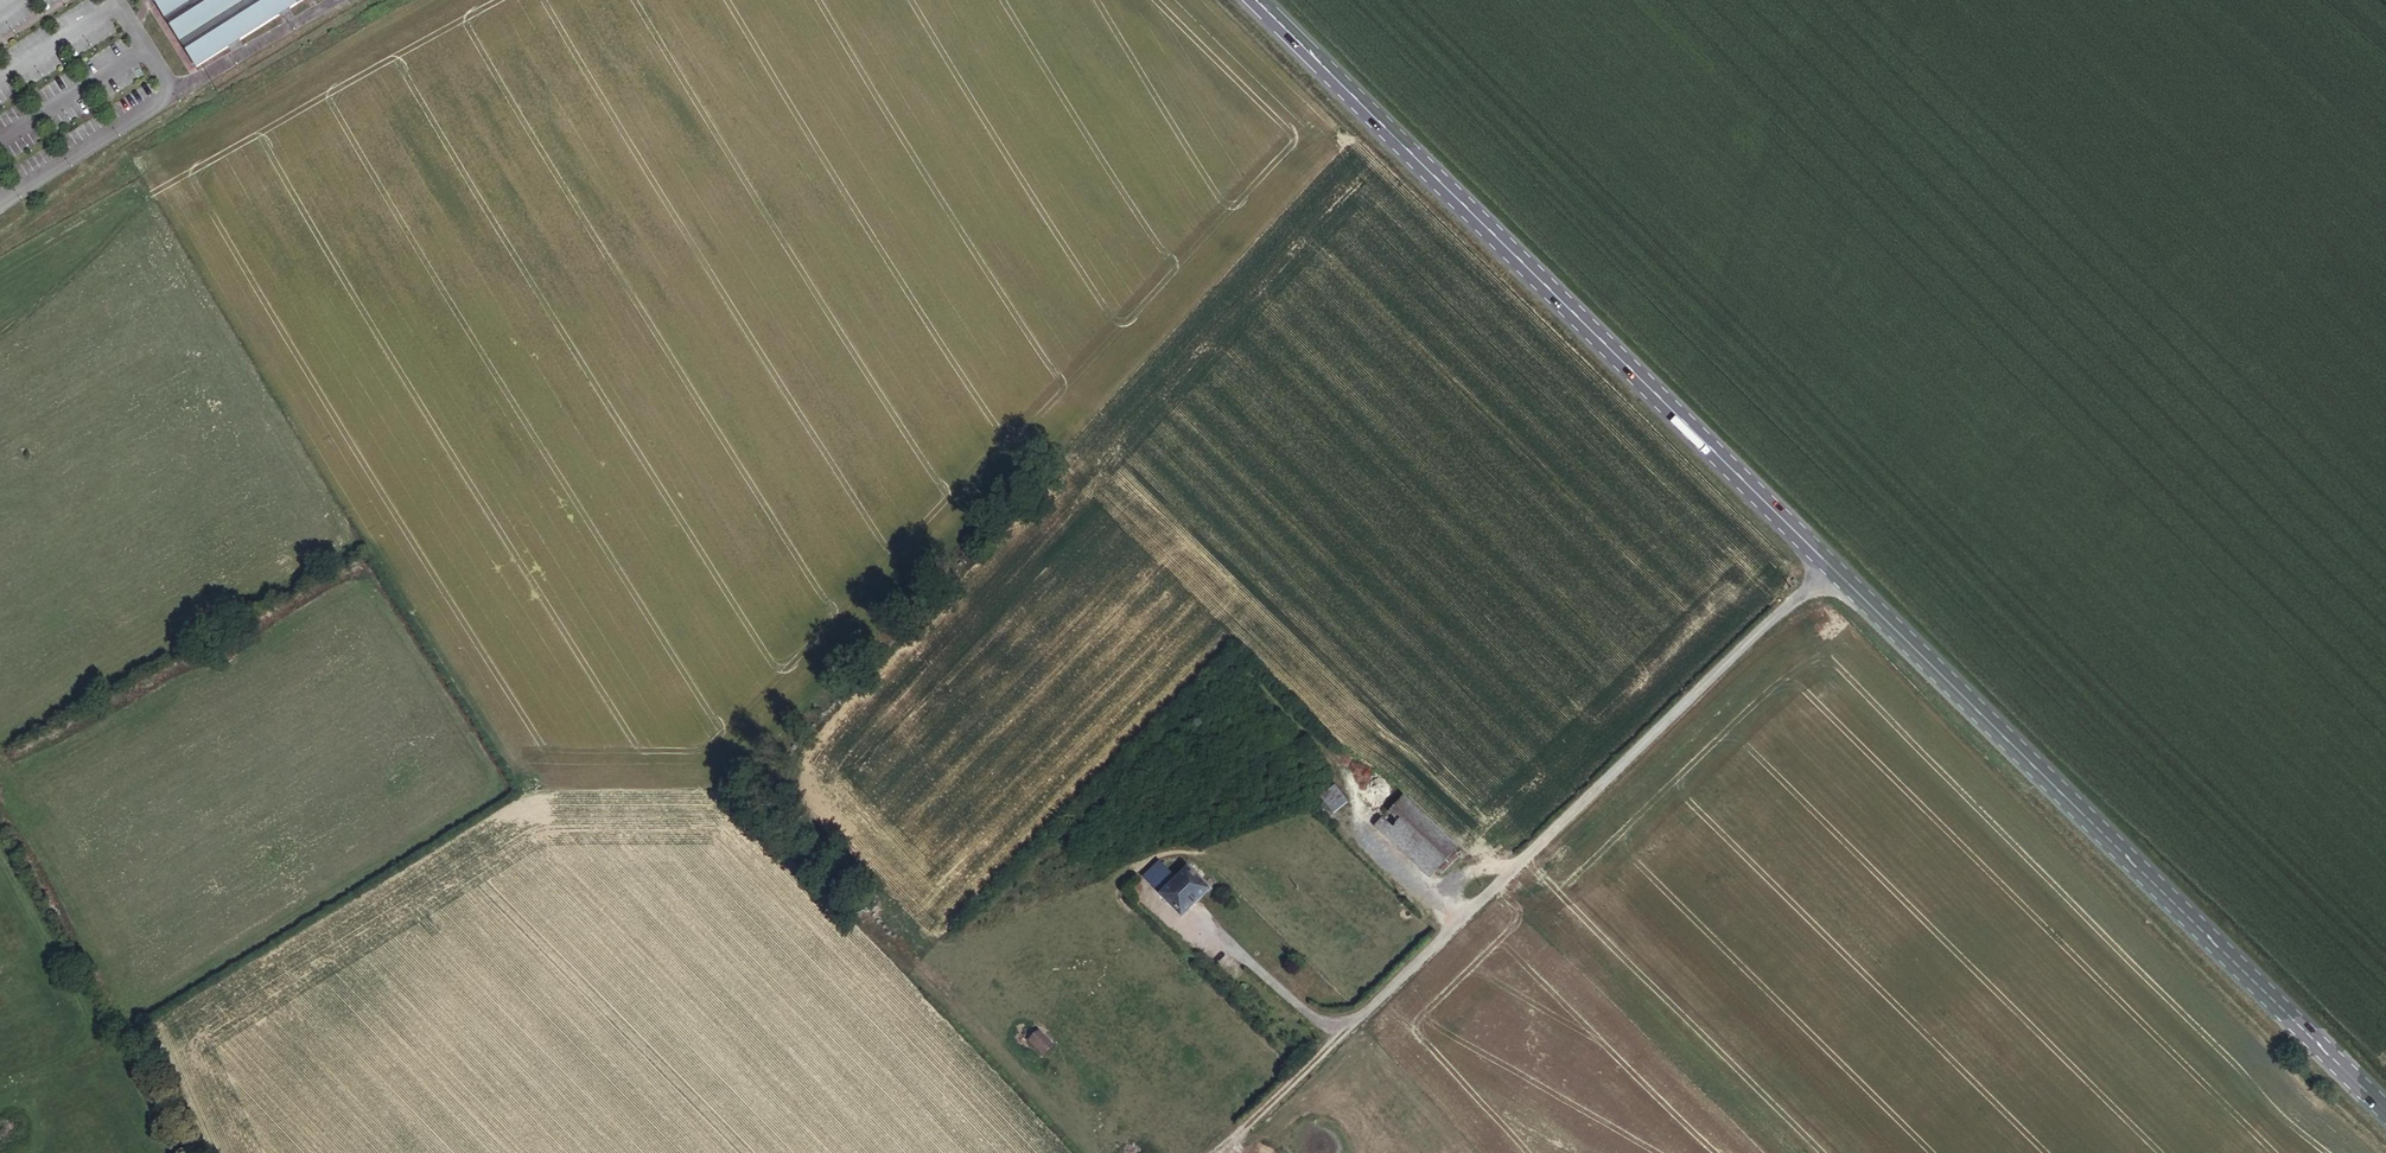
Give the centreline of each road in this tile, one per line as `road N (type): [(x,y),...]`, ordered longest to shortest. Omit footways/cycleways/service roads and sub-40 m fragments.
road 1 (secondary): [(1253,0),(2385,1116)]

